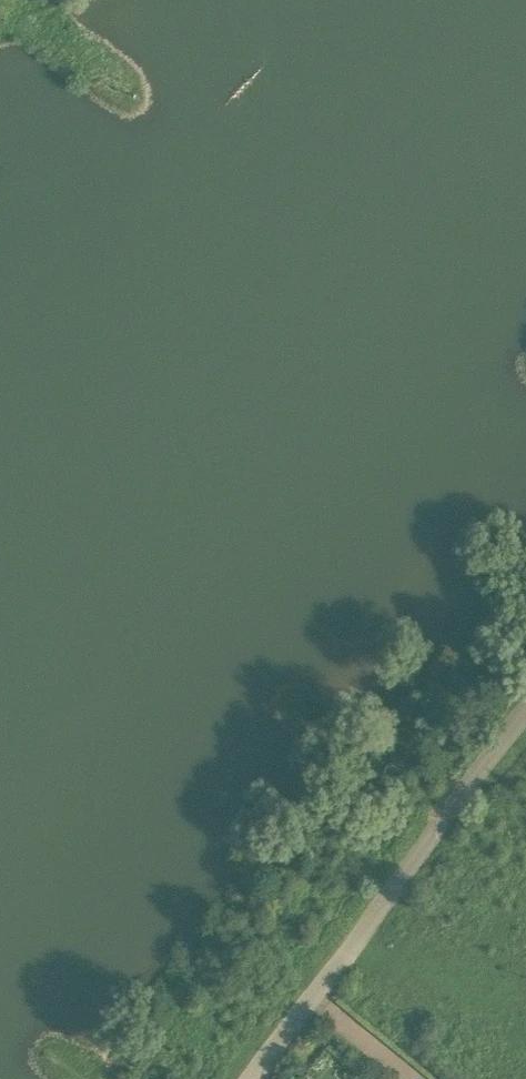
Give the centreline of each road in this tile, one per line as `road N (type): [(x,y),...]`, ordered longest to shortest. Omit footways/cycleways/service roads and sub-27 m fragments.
road 1 (unclassified): [(252,1078),(525,714)]

